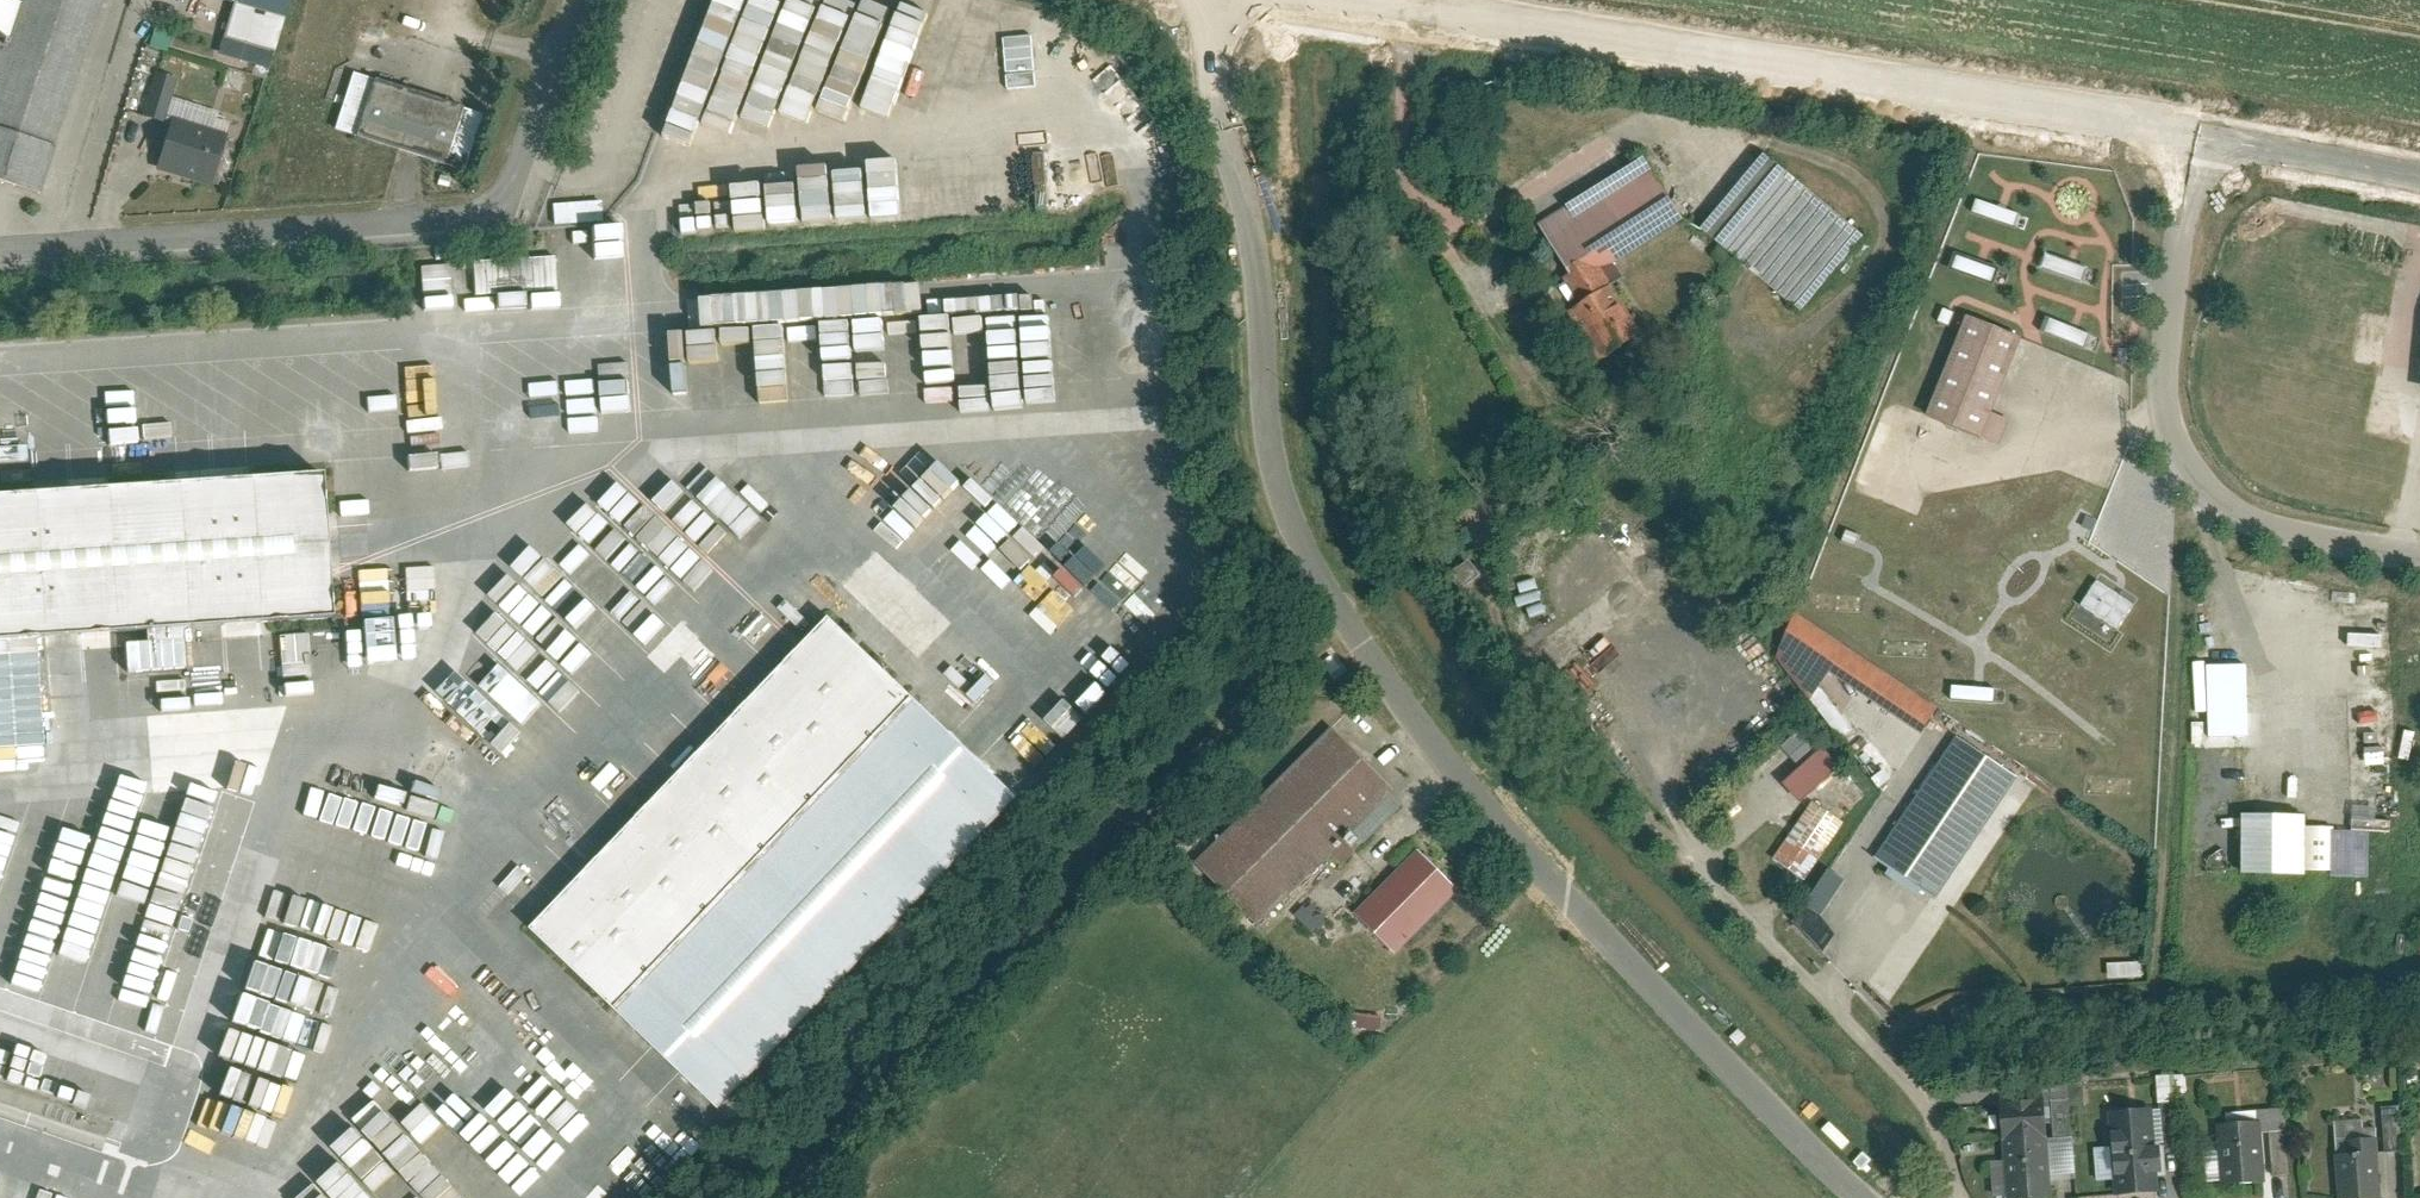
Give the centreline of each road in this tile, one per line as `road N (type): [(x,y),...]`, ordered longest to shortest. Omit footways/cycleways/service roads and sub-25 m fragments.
road 1 (residential): [(1217,0),(1215,97),(1248,237),(1270,466),(1318,603),(1471,795),(1850,1197)]
road 2 (track): [(1318,603),(1133,776),(726,1197)]
road 3 (unclassified): [(2172,127),(1408,15)]
road 4 (unclassified): [(576,0),(500,201),(472,213),(0,246)]
road 5 (residential): [(2172,127),(2146,320),(2146,380),(2159,439),(2183,481),(2229,513),(2419,554)]
road 6 (residential): [(1957,1197),(1948,1130),(1696,859)]
road 7 (unclassified): [(2419,176),(2172,127)]

